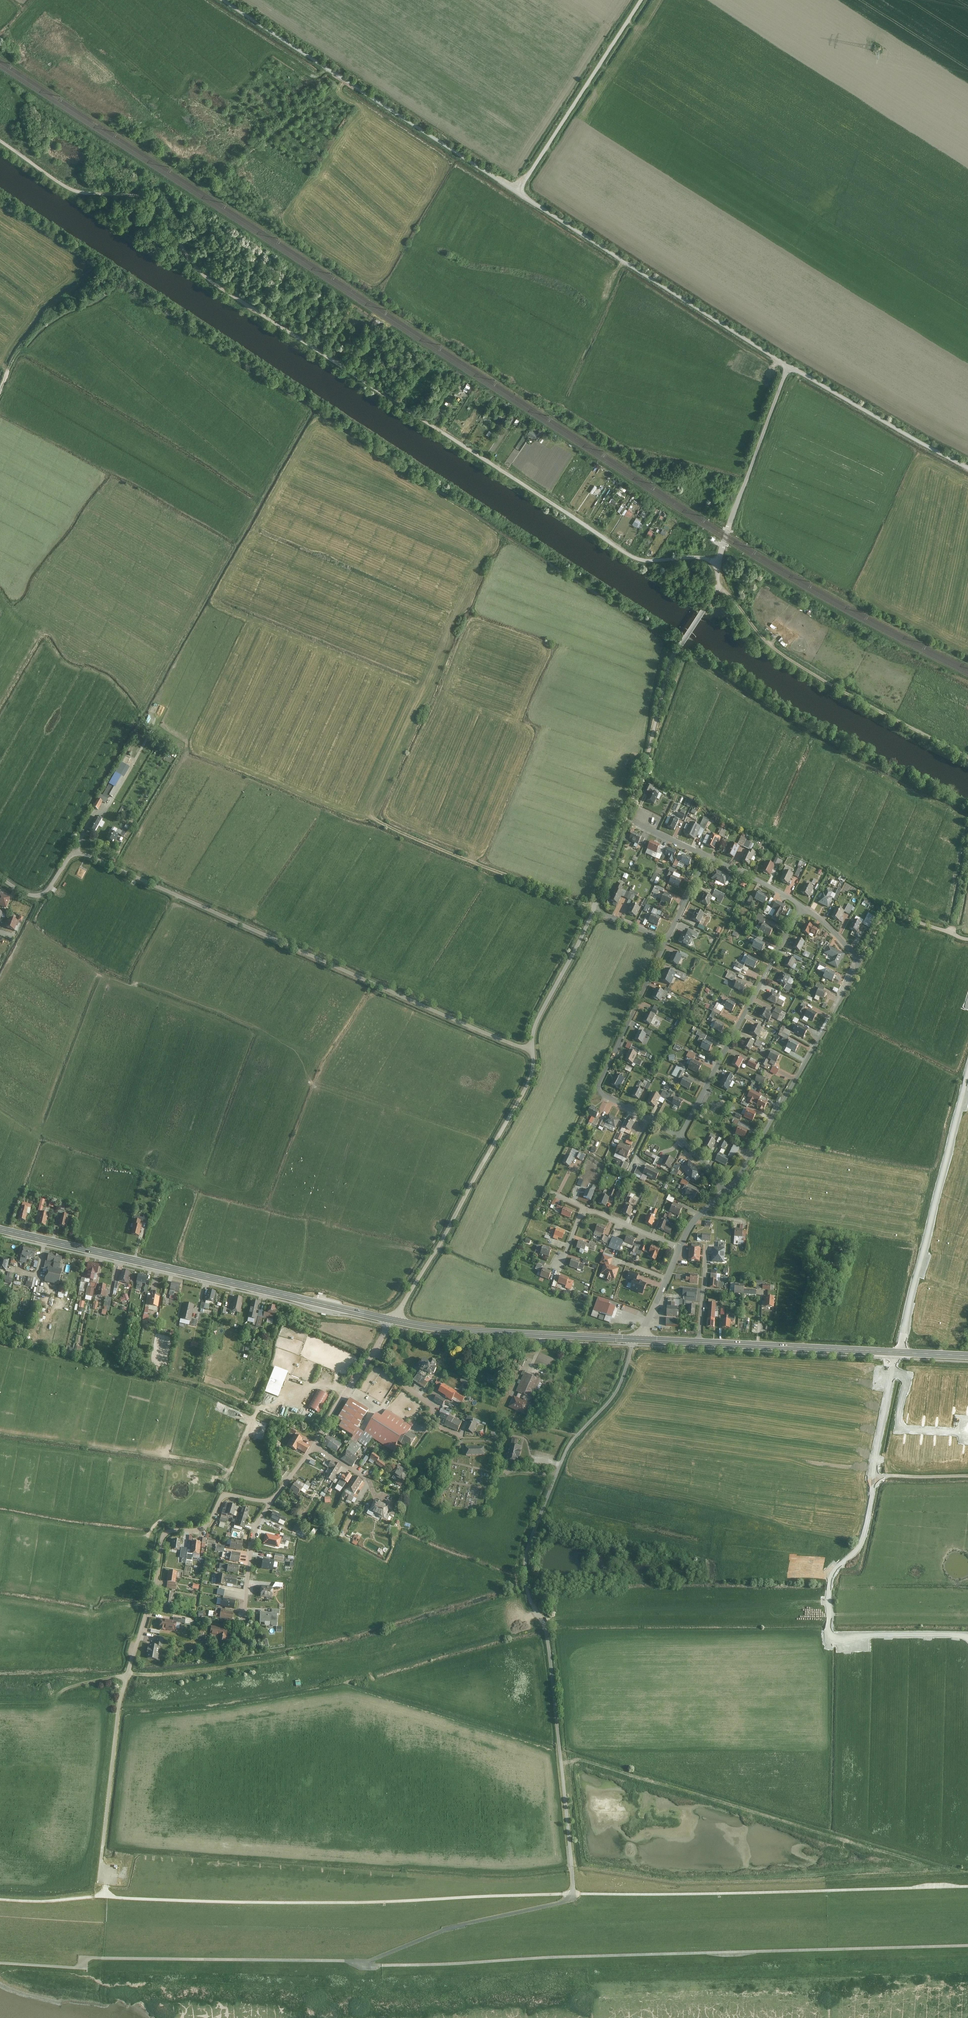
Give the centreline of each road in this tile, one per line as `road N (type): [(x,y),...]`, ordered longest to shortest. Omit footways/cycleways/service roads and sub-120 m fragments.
road 1 (track): [(967,756),(768,644),(720,588),(711,559),(640,560),(199,274),(146,197),(75,193),(0,141)]
road 2 (track): [(363,1963),(967,1946)]
road 3 (unclassified): [(532,1051),(75,851),(43,894),(21,893),(0,878)]
road 4 (unclassified): [(789,367),(715,589),(670,664),(643,775),(594,908)]
road 5 (track): [(0,1899),(106,1893),(343,1902),(573,1894)]
road 6 (secondary): [(0,1230),(392,1321)]
road 7 (track): [(573,1894),(967,1887)]
road 8 (track): [(0,1963),(363,1963)]
road 9 (unclassified): [(519,194),(222,0)]
road 10 (unclassified): [(519,194),(789,367)]
road 11 (unclassified): [(632,1340),(618,1388),(571,1443),(533,1532),(525,1573),(540,1617)]
road 12 (residential): [(392,1321),(529,1084),(532,1051)]
road 13 (track): [(540,1617),(573,1894)]
road 14 (secondary): [(700,1343),(967,1356)]
road 15 (residential): [(681,1140),(597,1093),(667,939)]
road 16 (residential): [(271,1502),(229,1496),(203,1528),(166,1535),(128,1674)]
road 17 (residential): [(860,962),(727,1191)]
road 18 (residential): [(681,1140),(803,908)]
road 19 (track): [(967,1476),(878,1481),(861,1542),(830,1579),(830,1626)]
road 20 (track): [(594,908),(368,819)]
road 21 (secondary): [(392,1321),(632,1340)]
road 22 (track): [(228,1473),(223,1466),(0,1430)]
road 23 (unclassified): [(641,0),(519,194)]
road 24 (track): [(573,1894),(363,1963)]
road 25 (unclassified): [(789,367),(967,468)]
road 26 (track): [(128,1674),(298,1661)]
road 27 (unclassified): [(594,908),(540,1014),(532,1051)]
road 28 (residential): [(465,1437),(433,1424),(431,1405),(374,1353)]
road 29 (residential): [(271,1502),(250,1554),(243,1628)]

